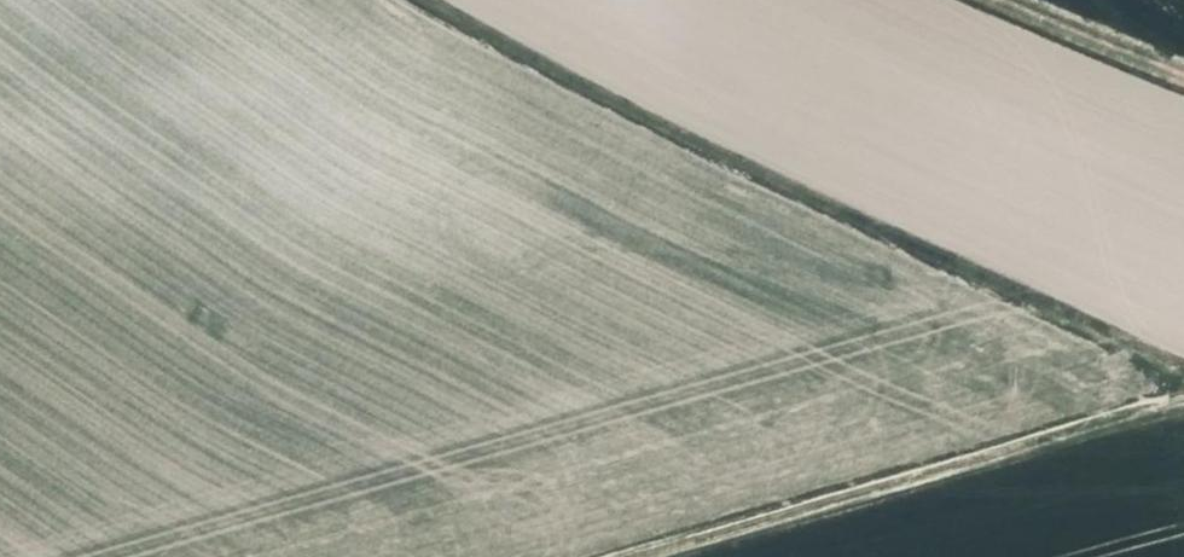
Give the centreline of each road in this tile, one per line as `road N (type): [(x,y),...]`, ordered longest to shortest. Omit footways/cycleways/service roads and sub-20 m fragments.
road 1 (track): [(427,0),(728,158),(1183,374)]
road 2 (track): [(1183,401),(632,556)]
road 3 (track): [(1183,74),(996,0)]

